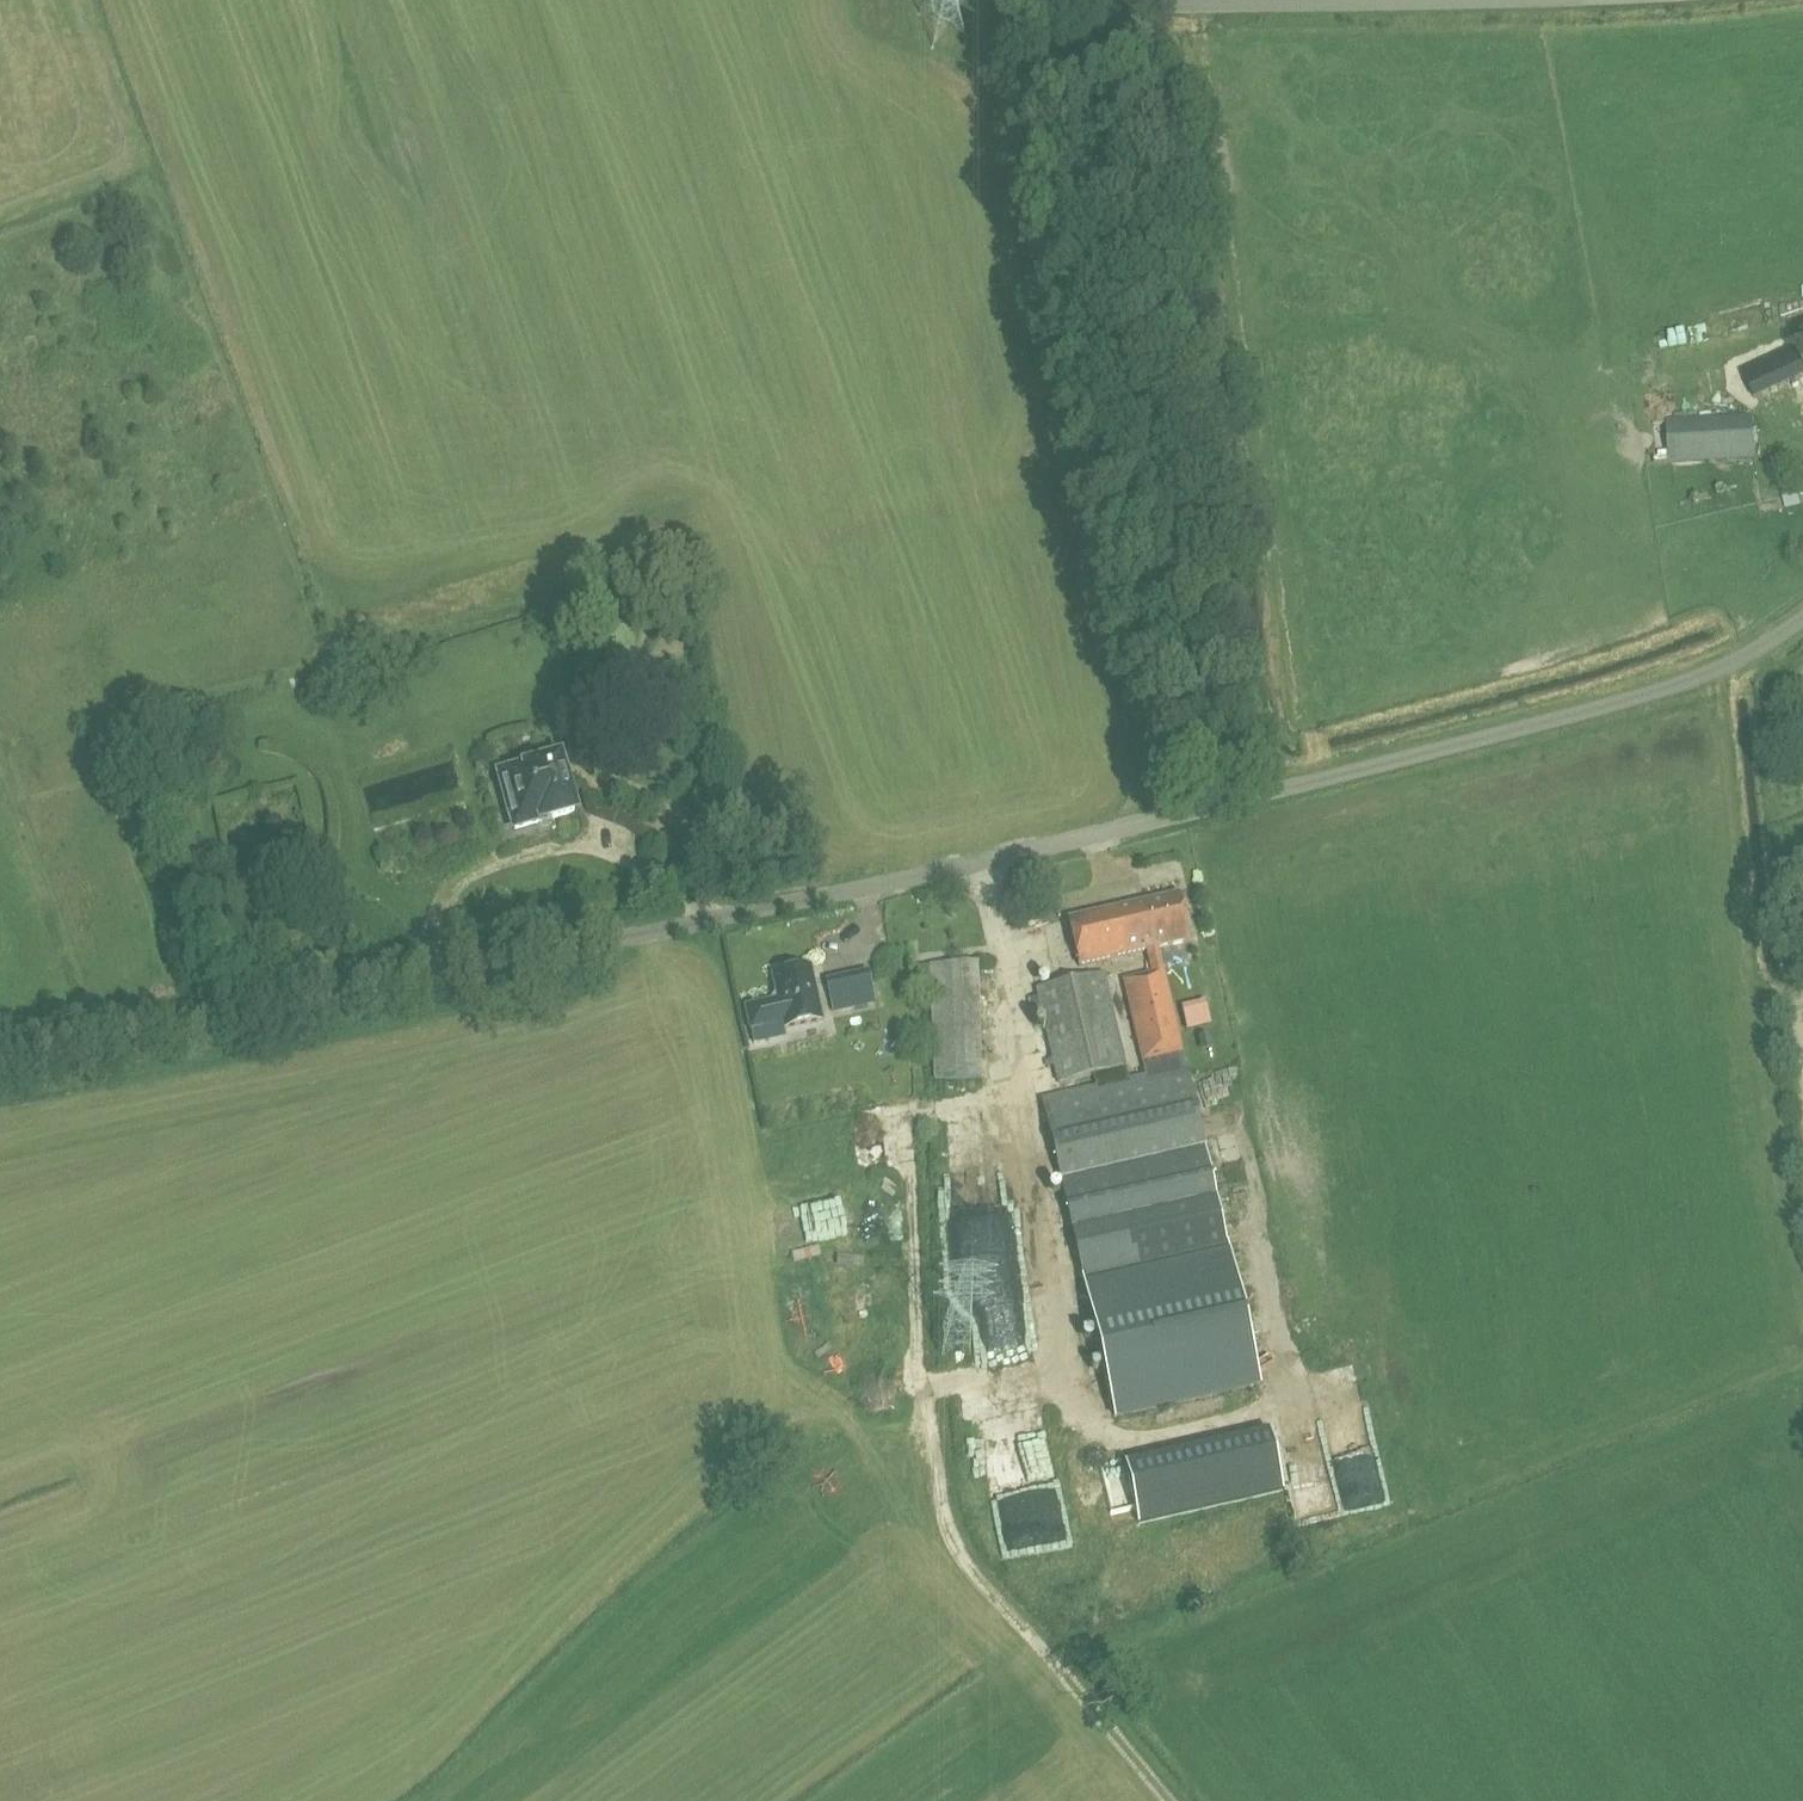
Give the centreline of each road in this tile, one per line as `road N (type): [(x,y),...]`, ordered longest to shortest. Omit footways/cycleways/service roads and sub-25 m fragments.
road 1 (unclassified): [(0,1056),(830,895),(1306,783),(1672,685),(1802,617)]
road 2 (track): [(1169,1800),(945,1531),(919,1362),(909,1115),(1021,1095)]
road 3 (track): [(993,0),(1151,819)]

